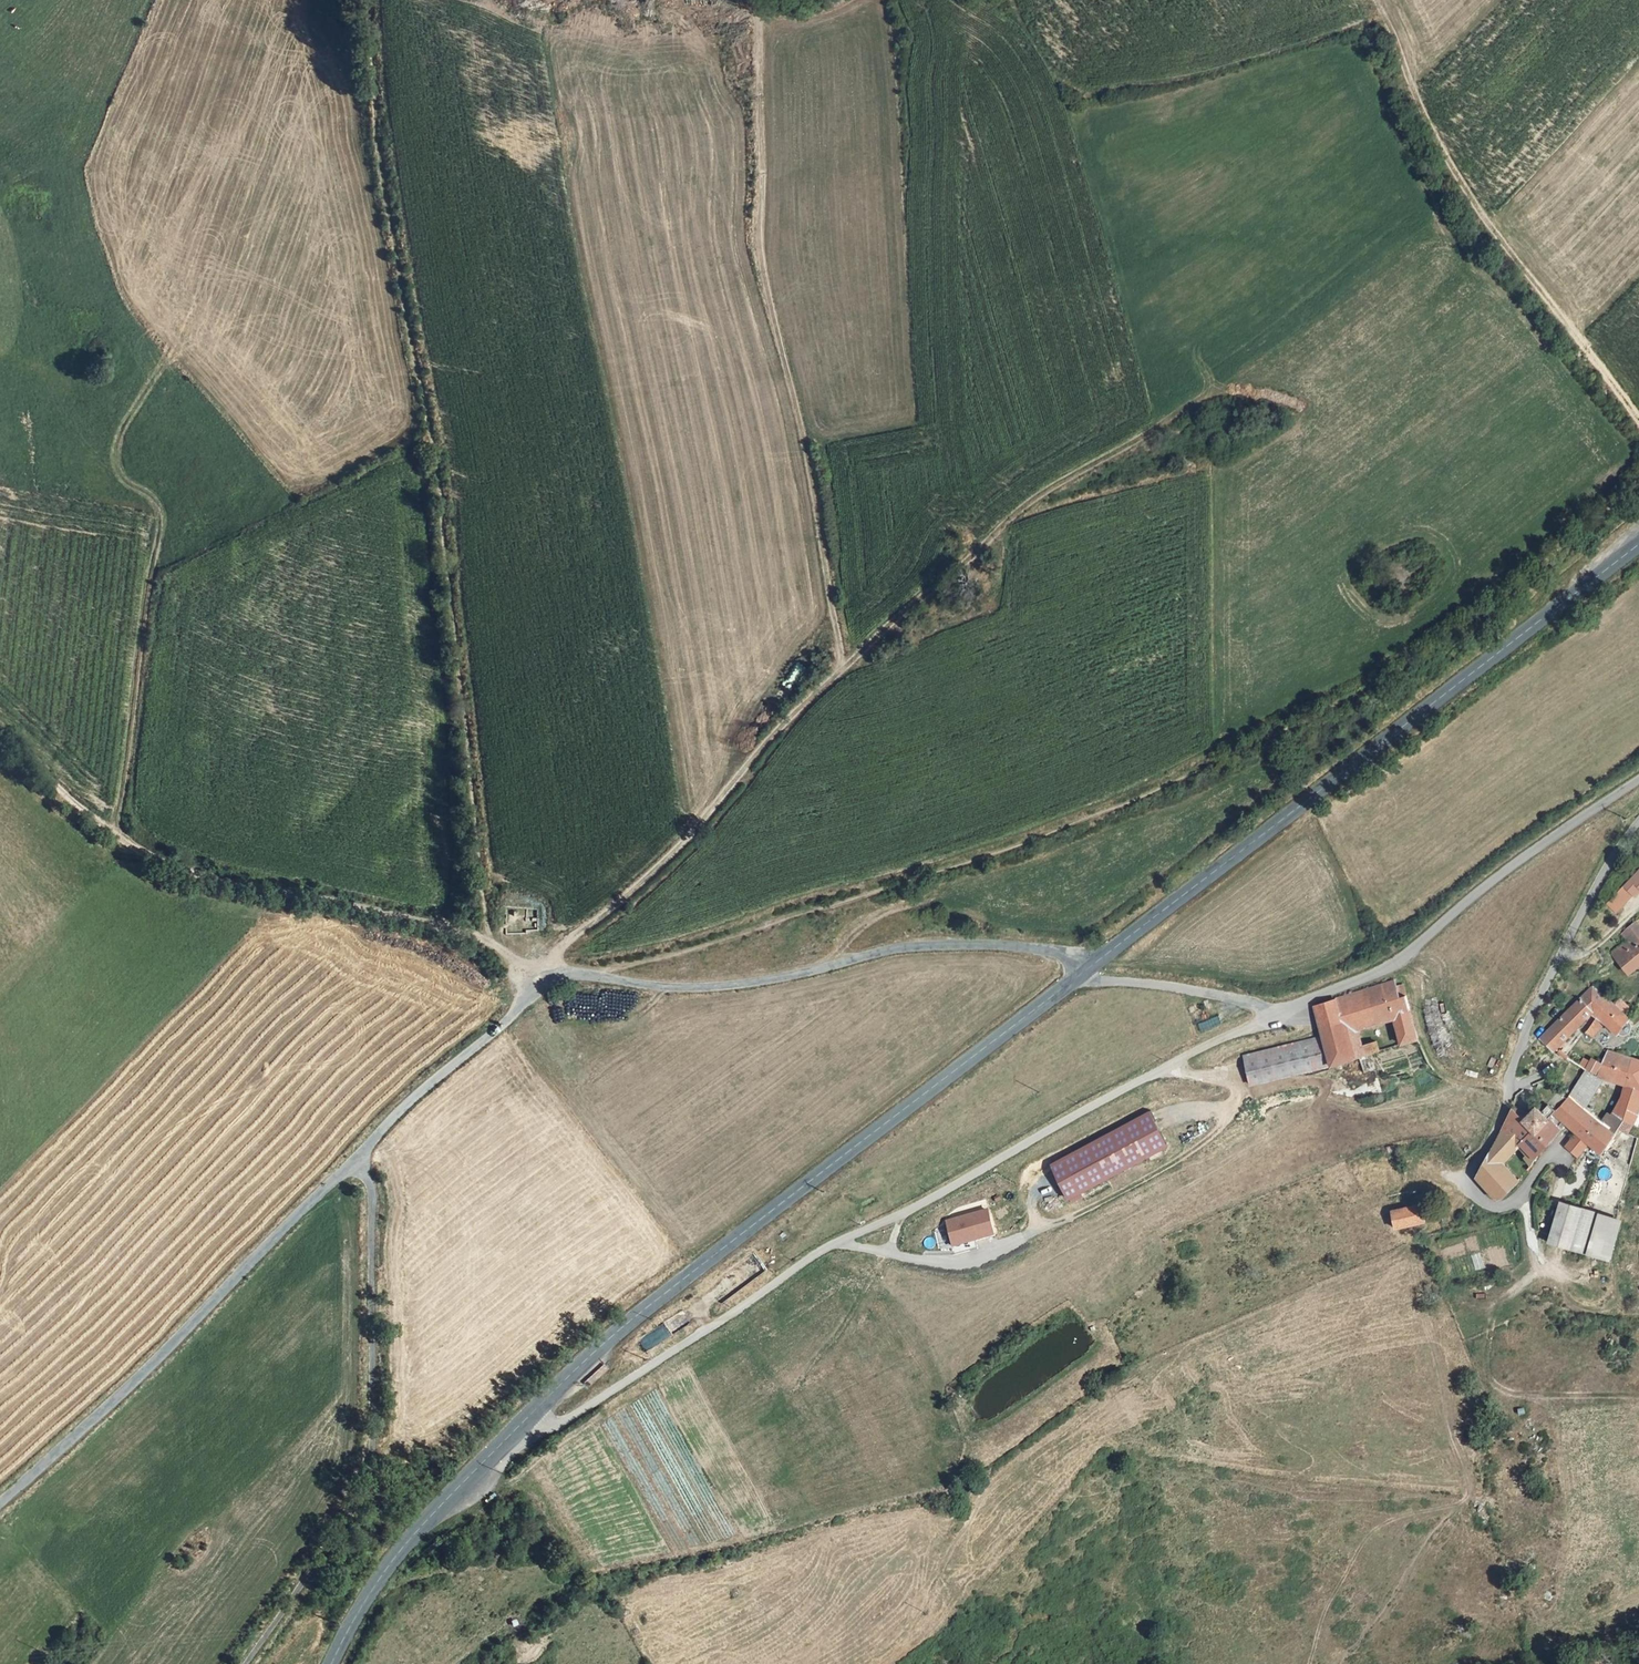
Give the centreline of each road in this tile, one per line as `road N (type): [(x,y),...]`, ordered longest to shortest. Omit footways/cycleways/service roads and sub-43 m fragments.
road 1 (track): [(592,975),(833,907),(1278,736),(1436,653),(1638,487)]
road 2 (track): [(492,942),(548,979),(565,948),(927,585),(1043,495),(1230,385)]
road 3 (track): [(369,0),(373,110),(434,449),(492,942)]
road 4 (unclassified): [(1280,1013),(838,1242),(561,1427),(521,1423)]
road 5 (residential): [(359,1156),(548,979),(775,981),(897,949),(963,944),(1049,950),(1092,965)]
road 6 (track): [(843,666),(816,488),(771,309),(759,16),(800,19),(842,0)]
road 7 (tertiary): [(1077,978),(654,1301),(521,1423)]
road 8 (tertiary): [(1638,547),(1092,965)]
road 9 (track): [(0,737),(113,832),(171,866),(492,942)]
road 10 (track): [(165,353),(113,443),(117,468),(154,503),(161,529),(113,832)]
road 11 (unclassified): [(0,1504),(136,1381),(359,1156)]
road 12 (track): [(1638,417),(1483,219),(1419,103),(1375,0)]
road 13 (unclassified): [(1638,780),(1497,877),(1400,962),(1280,1013)]
road 14 (tertiary): [(521,1423),(414,1534),(332,1663)]
road 15 (track): [(1225,1080),(1237,1087),(1236,1097),(1215,1108),(1192,1149),(1055,1225)]
road 16 (unclassified): [(1280,1013),(1144,983),(1077,978)]

